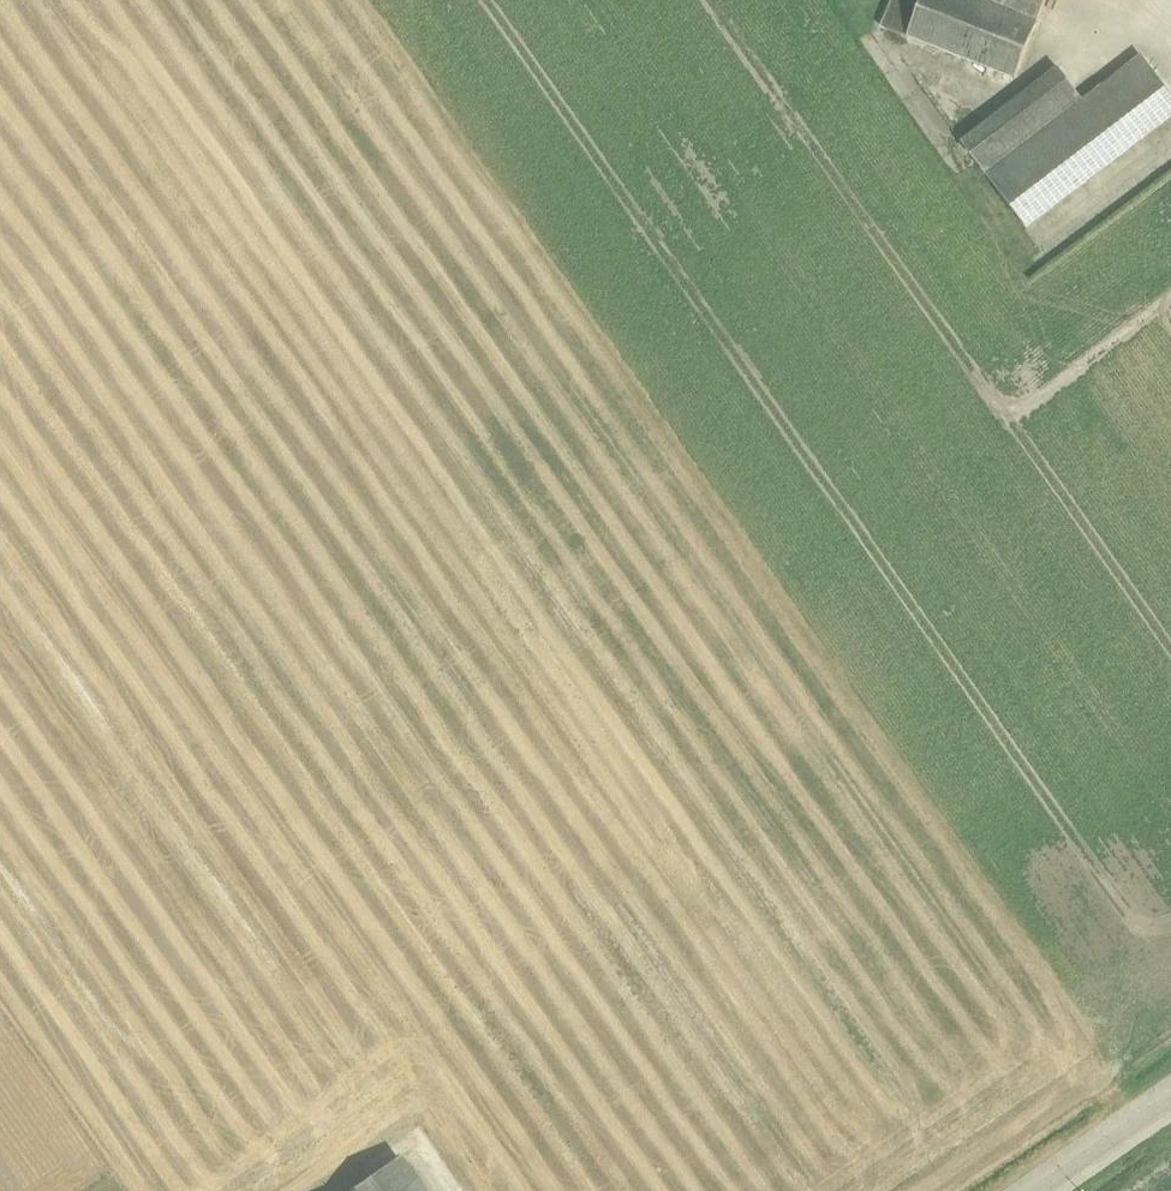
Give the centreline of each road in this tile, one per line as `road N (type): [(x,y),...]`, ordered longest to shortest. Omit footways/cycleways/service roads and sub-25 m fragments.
road 1 (tertiary): [(1029,1190),(1170,1093)]

